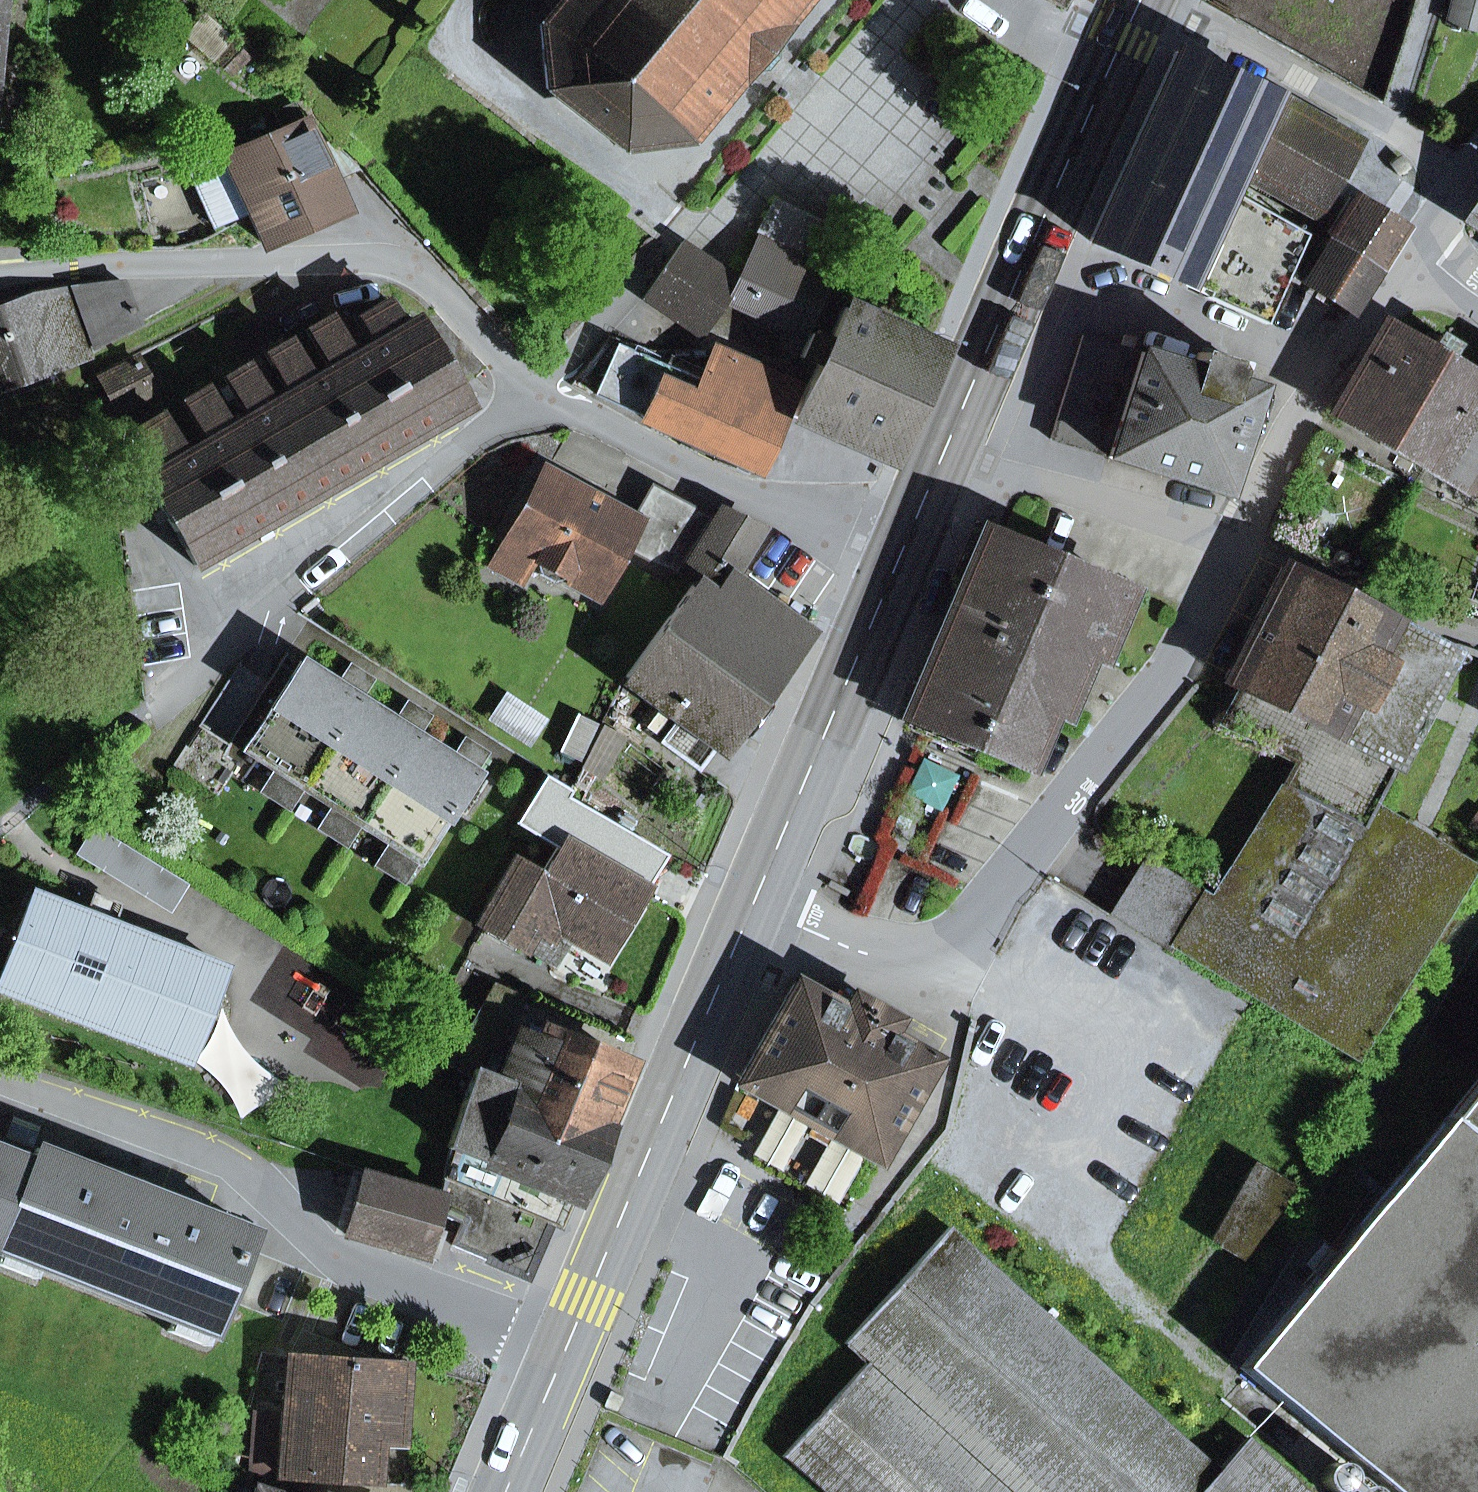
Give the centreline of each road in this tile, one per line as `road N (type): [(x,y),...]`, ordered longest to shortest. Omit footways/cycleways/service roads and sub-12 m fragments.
road 1 (residential): [(1239,534),(1174,662),(1022,858),(959,958),(934,974),(745,910)]
road 2 (residential): [(557,1354),(329,1250),(224,1159),(0,1086)]
road 3 (residential): [(539,385),(497,353),(447,293),(387,260),(111,269),(0,281)]
road 4 (residential): [(150,709),(539,385)]
road 5 (primary): [(1145,0),(936,459)]
road 6 (primary): [(745,910),(557,1354)]
road 7 (residential): [(896,554),(735,493),(539,385)]
road 8 (primary): [(896,554),(745,910)]
road 9 (residential): [(1168,0),(1471,172)]
road 10 (residential): [(1239,534),(936,459)]
road 11 (residential): [(1403,270),(1296,423),(1239,534)]
road 12 (residential): [(1477,638),(1393,608),(1239,534)]
road 13 (primary): [(557,1354),(501,1491)]

